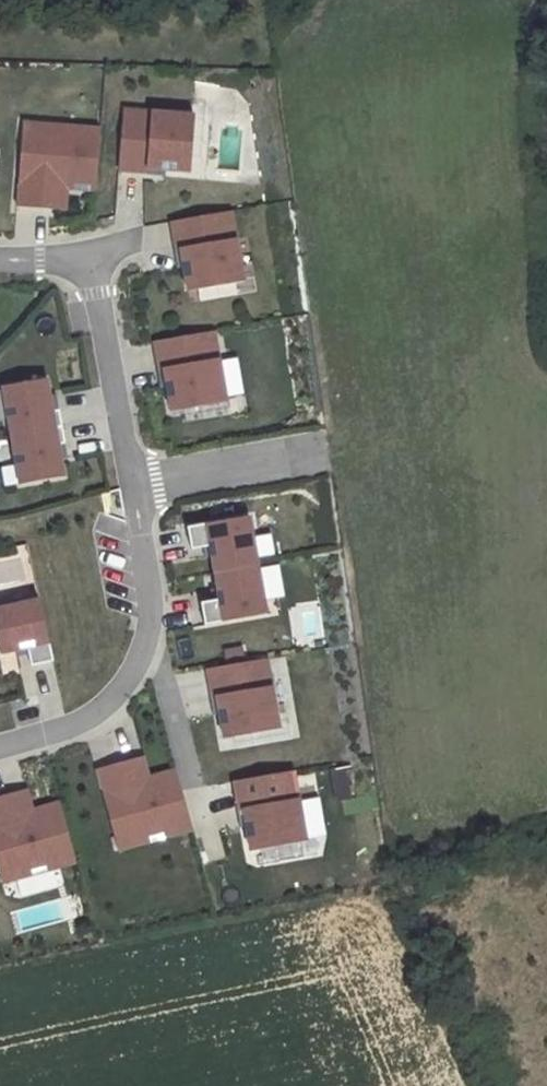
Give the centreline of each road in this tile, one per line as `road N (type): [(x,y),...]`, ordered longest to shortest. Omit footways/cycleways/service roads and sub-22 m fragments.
road 1 (residential): [(0,748),(95,713),(125,688),(146,650),(152,609),(88,276),(77,264),(0,259)]

